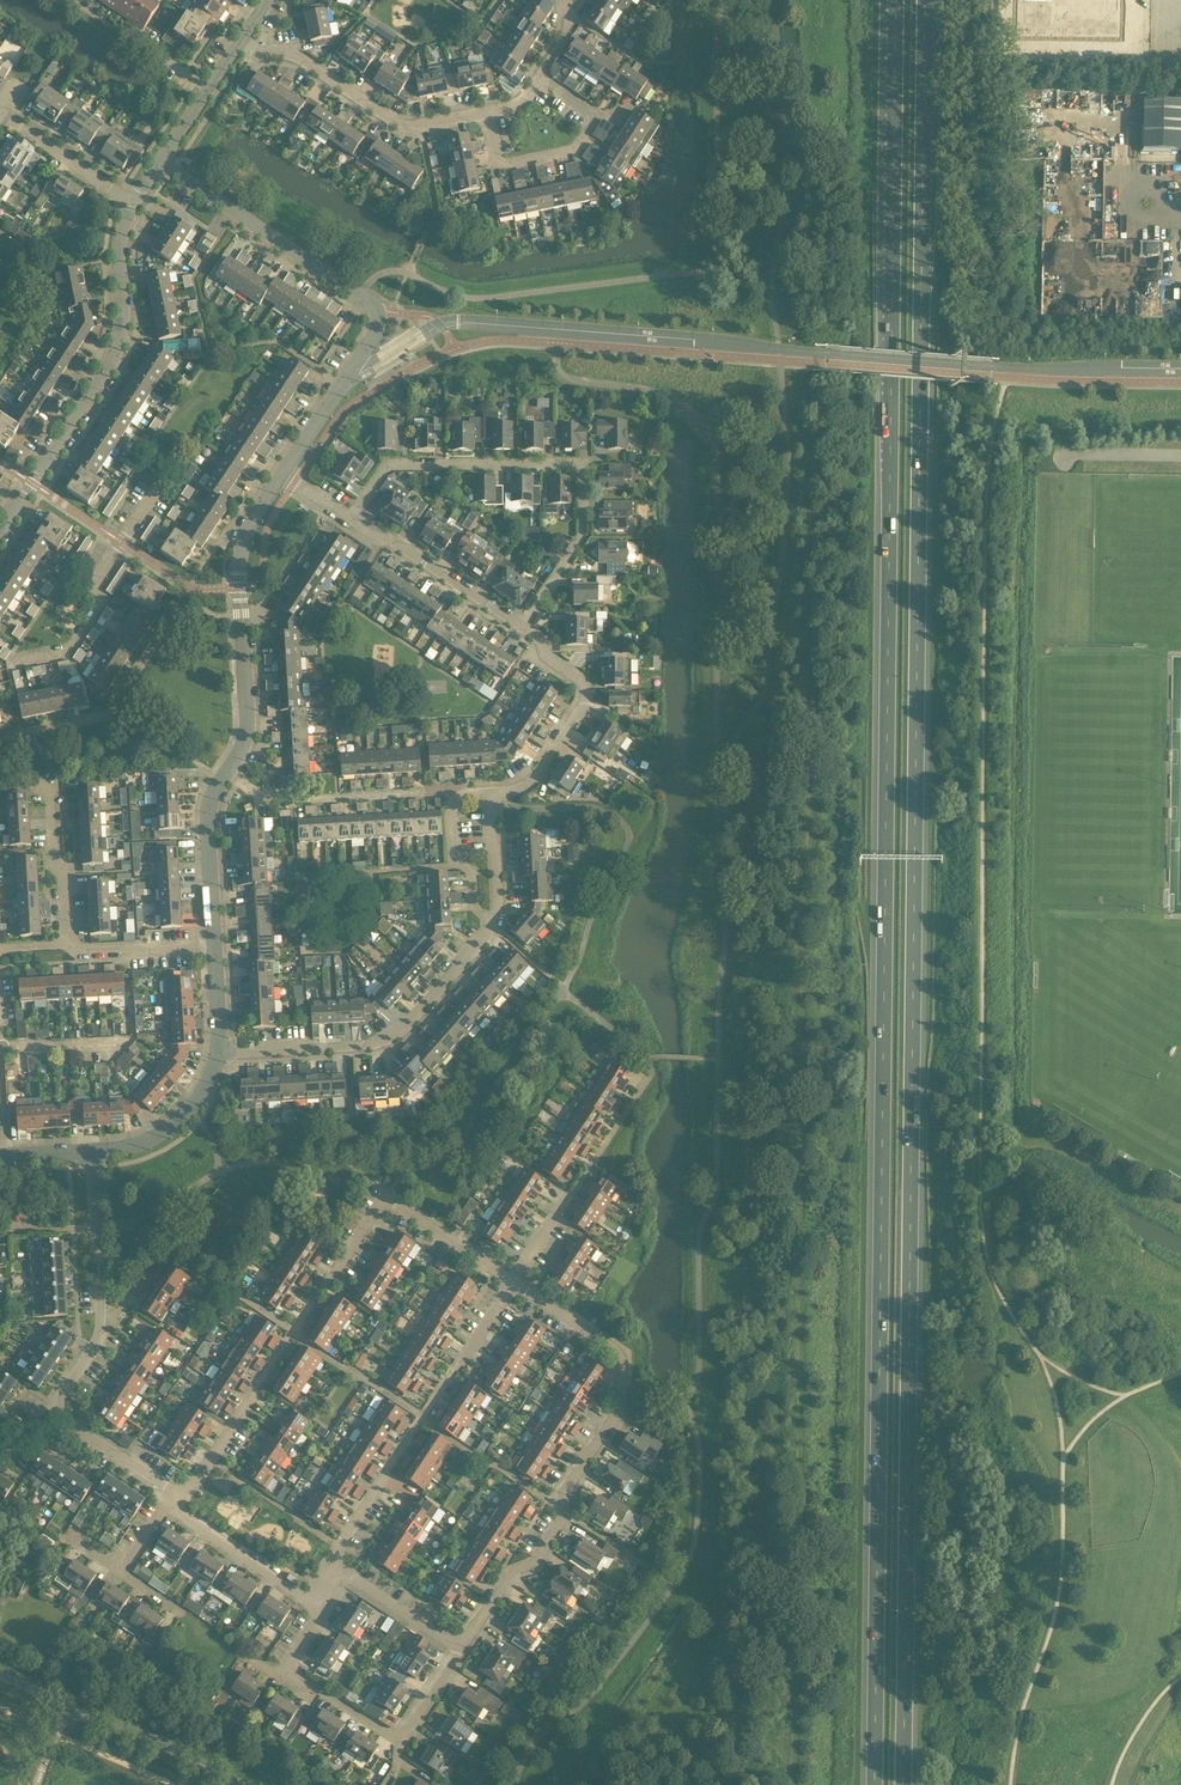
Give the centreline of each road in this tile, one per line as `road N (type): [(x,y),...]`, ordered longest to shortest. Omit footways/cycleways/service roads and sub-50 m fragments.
road 1 (motorway): [(899,1784),(925,0)]
road 2 (motorway): [(893,0),(875,1784)]
road 3 (residential): [(181,1504),(387,1200),(513,1282)]
road 4 (residential): [(459,1650),(511,1572),(535,1562),(565,1513),(565,1493),(621,1404),(615,1349),(513,1282)]
road 5 (residential): [(282,476),(378,329),(379,312),(160,162)]
road 6 (residential): [(351,519),(387,465),(581,469),(584,535),(521,628)]
road 7 (residential): [(0,535),(118,343),(133,205)]
road 8 (residential): [(218,1053),(367,1046),(407,1023),(492,927)]
road 9 (residential): [(53,1410),(100,1330),(91,1151)]
road 10 (residential): [(485,114),(398,124),(294,55),(262,54),(240,42)]
road 11 (residential): [(491,794),(536,777),(588,698),(582,679),(521,628)]
road 12 (residential): [(459,1650),(399,1736),(291,1672)]
road 13 (residential): [(521,628),(351,519)]
road 14 (unclassified): [(242,1784),(67,1703)]
road 15 (residential): [(226,774),(246,729),(239,588)]
road 16 (residential): [(14,663),(77,644),(101,605),(102,575),(118,540)]
road 17 (residential): [(215,949),(208,842),(211,805),(226,774)]
road 18 (residential): [(322,1608),(190,1521),(181,1504)]
road 19 (residential): [(218,1053),(207,1082),(164,1132),(130,1147),(91,1151)]
road 20 (residential): [(597,116),(574,150),(499,165),(485,114)]
road 21 (residential): [(68,944),(49,783)]
road 22 (residential): [(133,205),(0,116)]
road 23 (residential): [(459,1650),(331,1562)]
road 24 (residential): [(492,927),(474,909),(472,873),(455,862),(451,809),(458,796)]
road 25 (residential): [(215,949),(68,944)]
road 26 (residential): [(172,1496),(53,1410)]
road 27 (residential): [(239,588),(192,588),(118,540)]
road 28 (residential): [(492,927),(491,794)]
road 29 (residential): [(239,588),(244,542),(282,476)]

